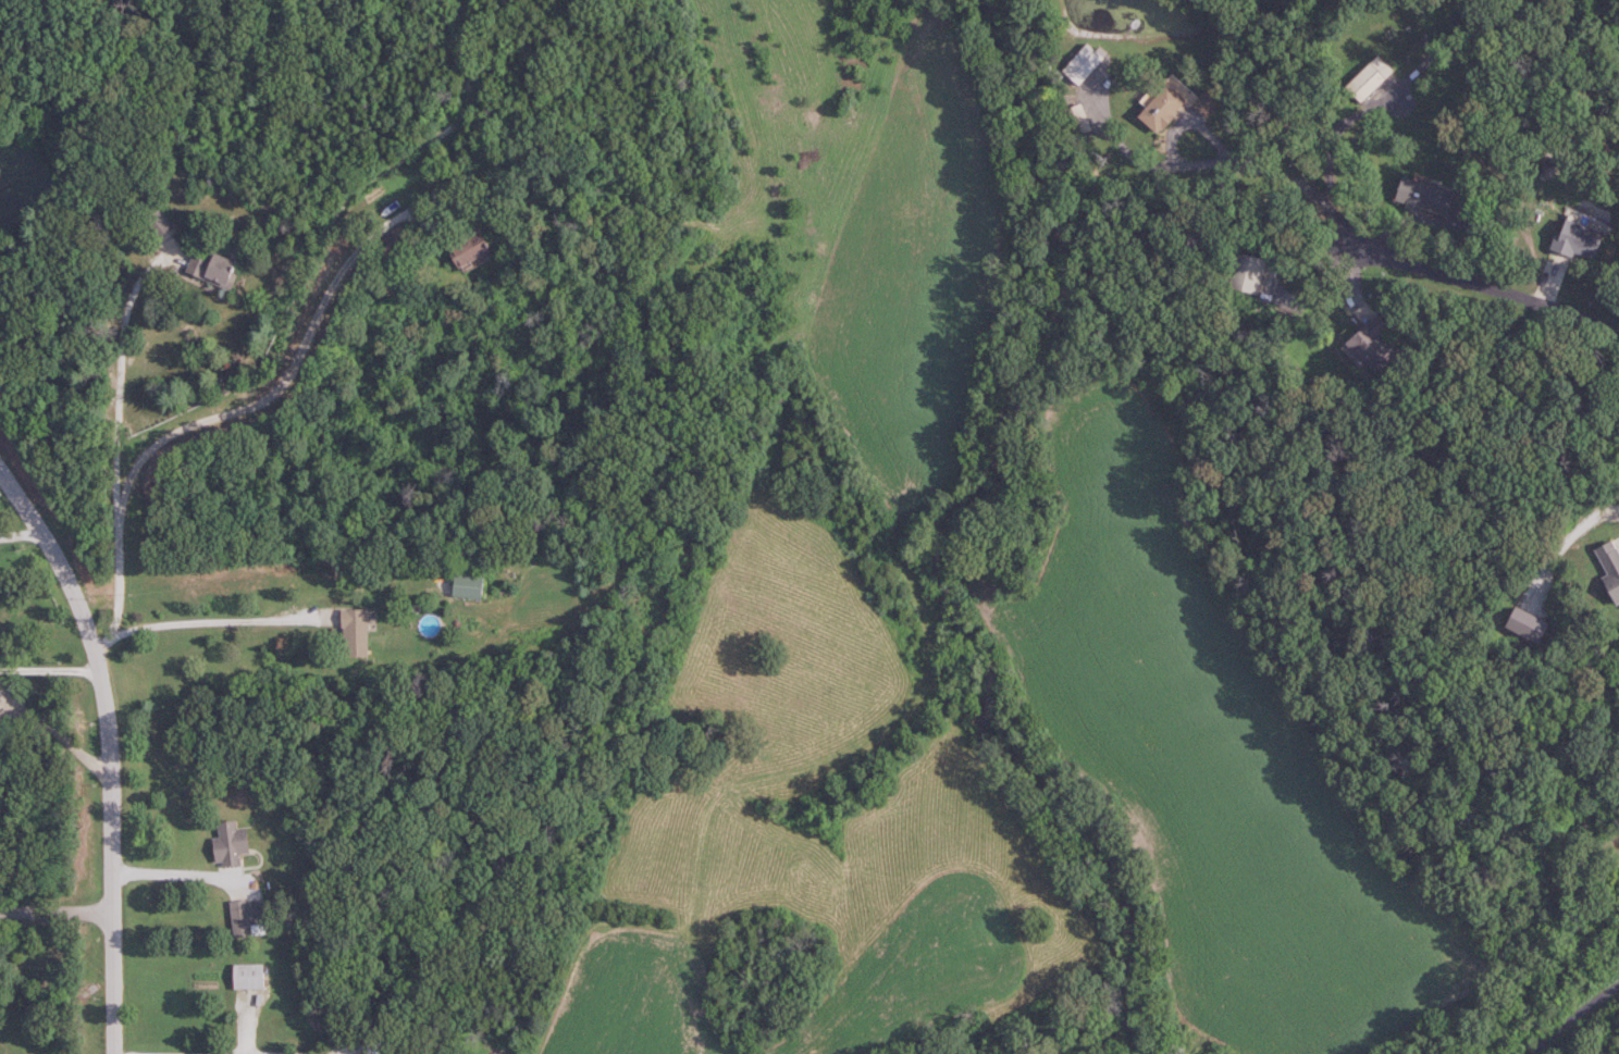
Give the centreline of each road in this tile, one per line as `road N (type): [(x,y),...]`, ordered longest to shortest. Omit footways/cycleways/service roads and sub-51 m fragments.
road 1 (residential): [(0,467),(73,590),(101,669),(112,1053)]
road 2 (residential): [(94,645),(116,633),(113,472),(128,300),(166,251)]
road 3 (residential): [(1618,331),(1346,240)]

